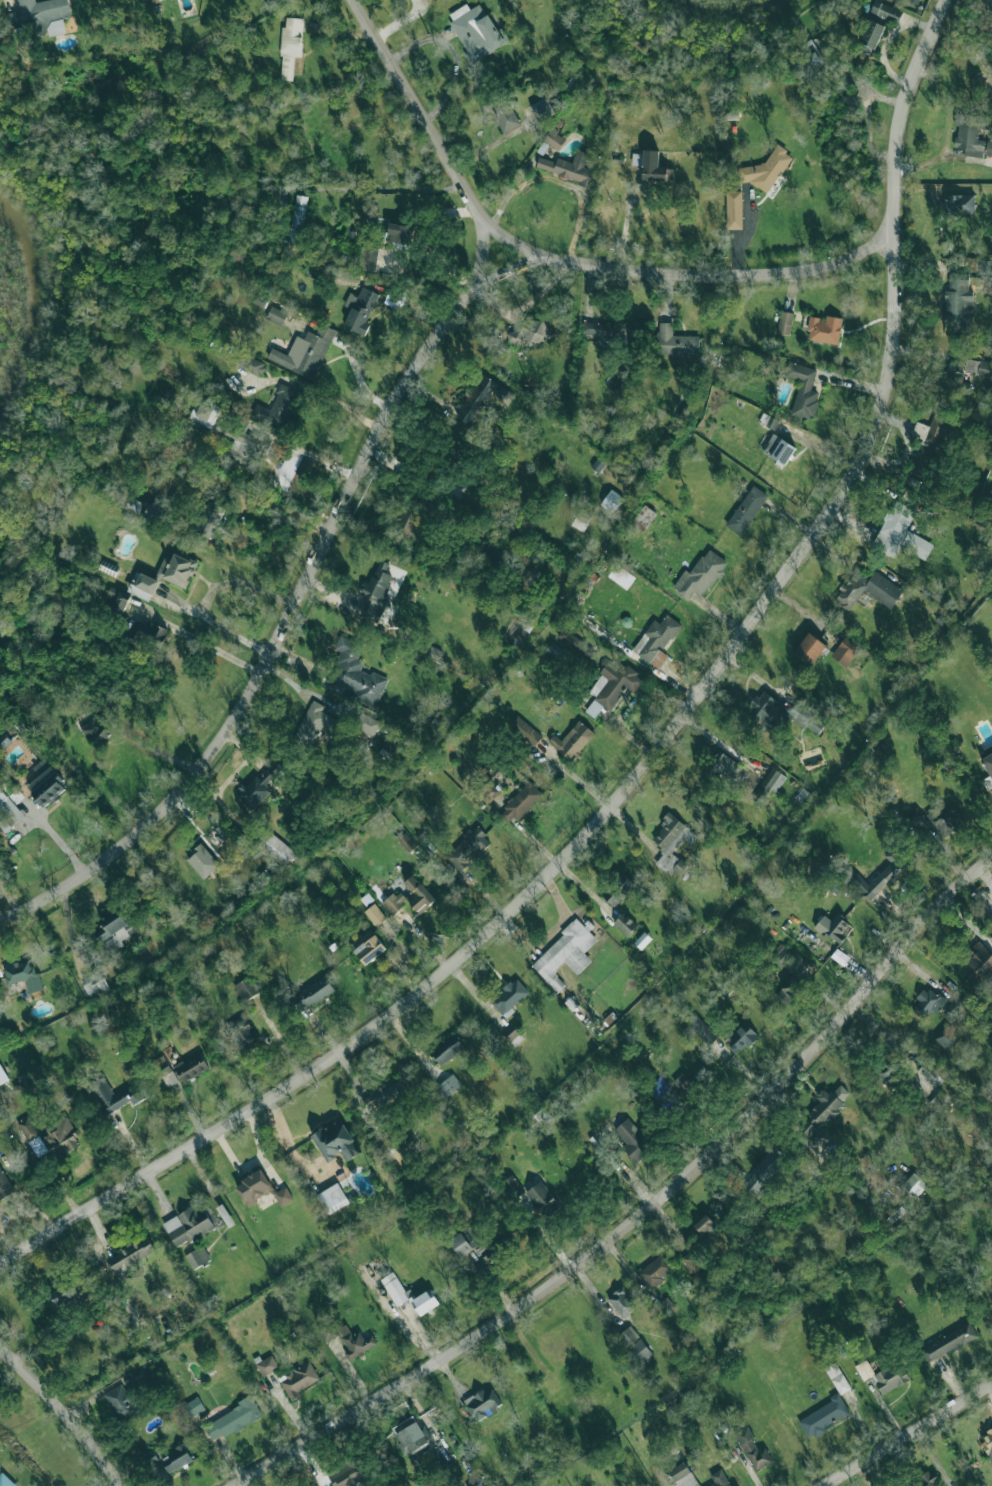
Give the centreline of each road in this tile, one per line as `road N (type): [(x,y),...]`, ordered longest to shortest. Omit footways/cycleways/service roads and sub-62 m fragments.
road 1 (residential): [(0,1262),(297,1082),(442,977),(581,843),(755,630),(857,477),(879,429),(899,335),(894,174),(901,119),(947,0)]
road 2 (residential): [(236,1485),(482,1336),(596,1252),(729,1138),(991,860)]
road 3 (residential): [(0,916),(71,885),(136,836),(219,744),(254,688),(379,426),(472,289)]
road 4 (residential): [(486,224),(528,251),(583,264),(781,273),(824,268),(896,223)]
road 5 (residential): [(356,0),(486,224)]
road 6 (residential): [(820,1485),(991,1381)]
road 7 (residential): [(0,1349),(120,1485)]

